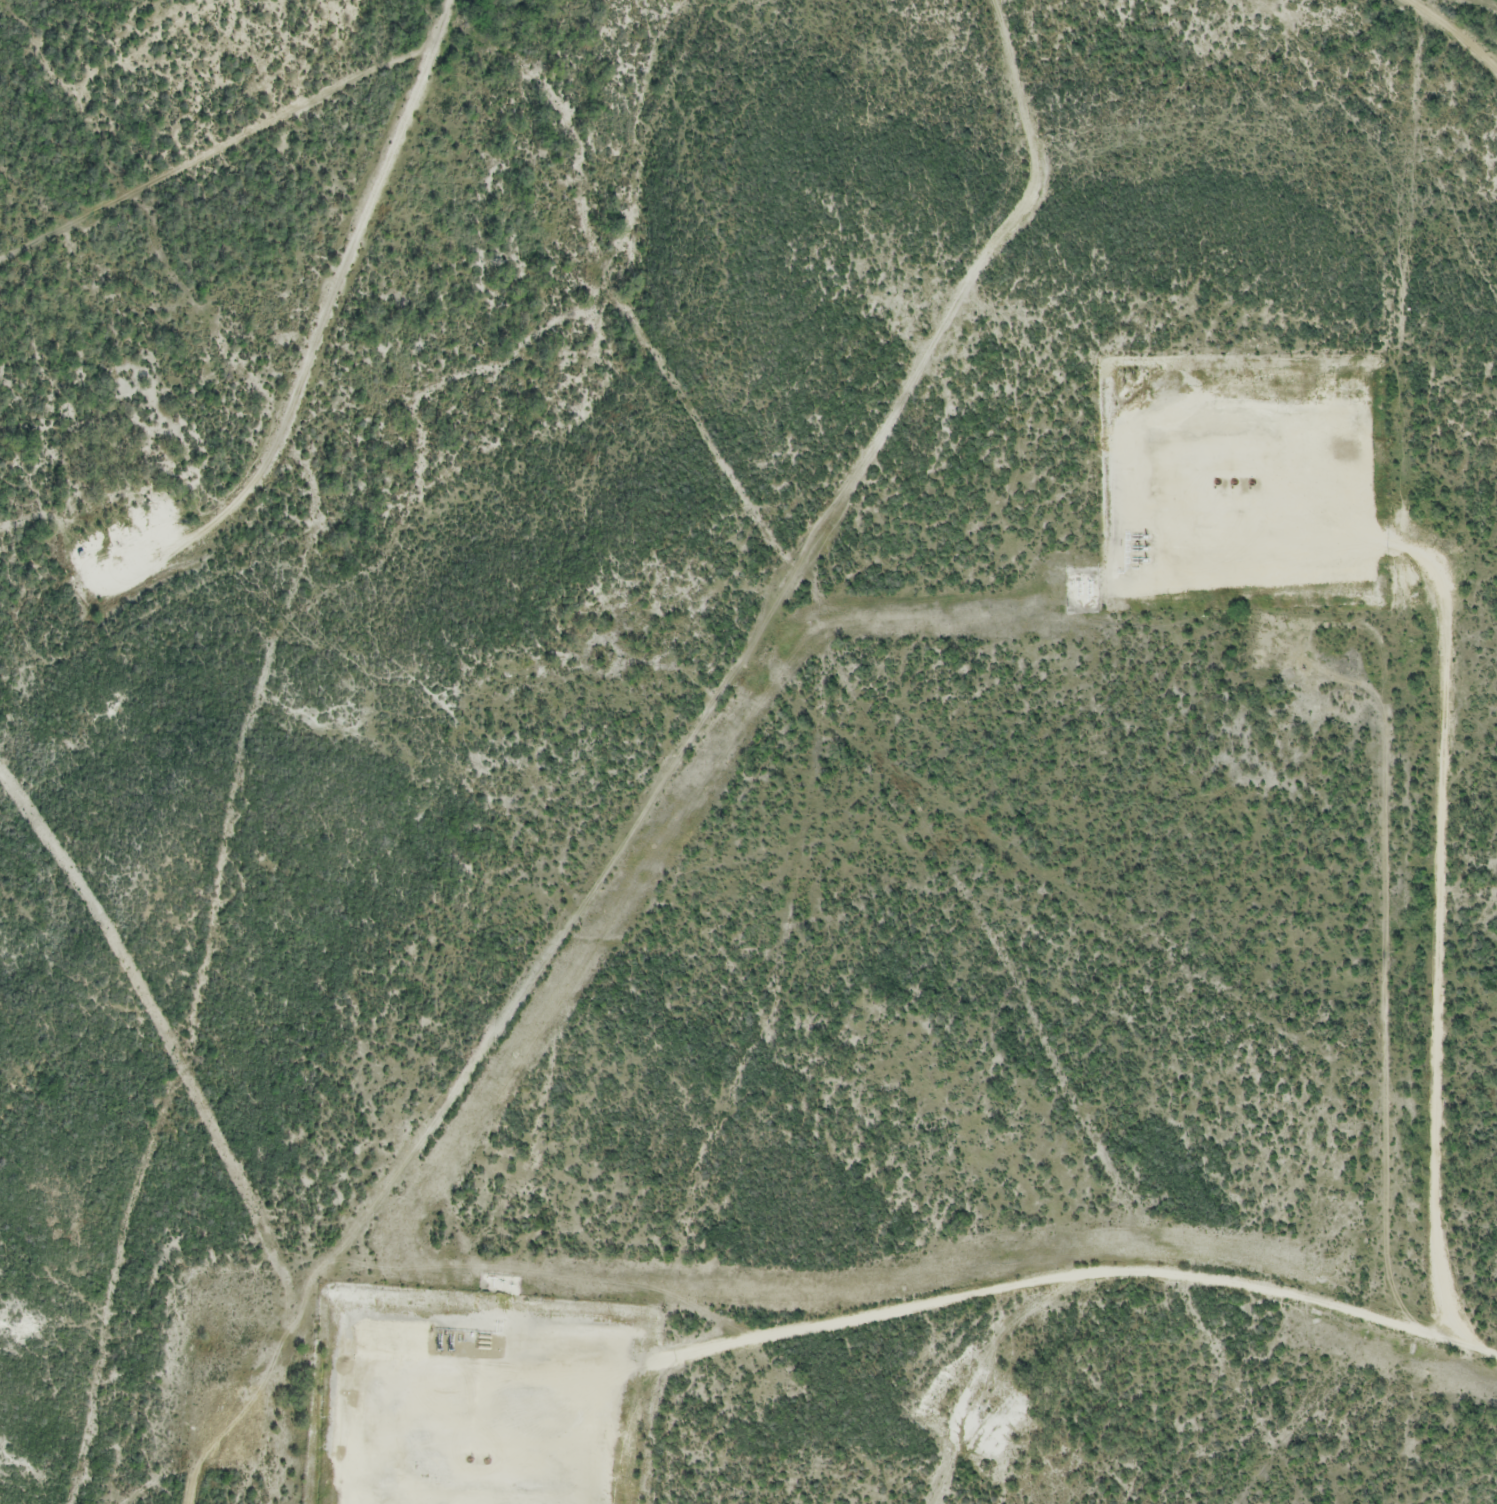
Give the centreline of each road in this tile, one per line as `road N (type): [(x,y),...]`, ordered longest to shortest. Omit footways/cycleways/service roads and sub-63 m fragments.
road 1 (track): [(1380,0),(1496,107)]

